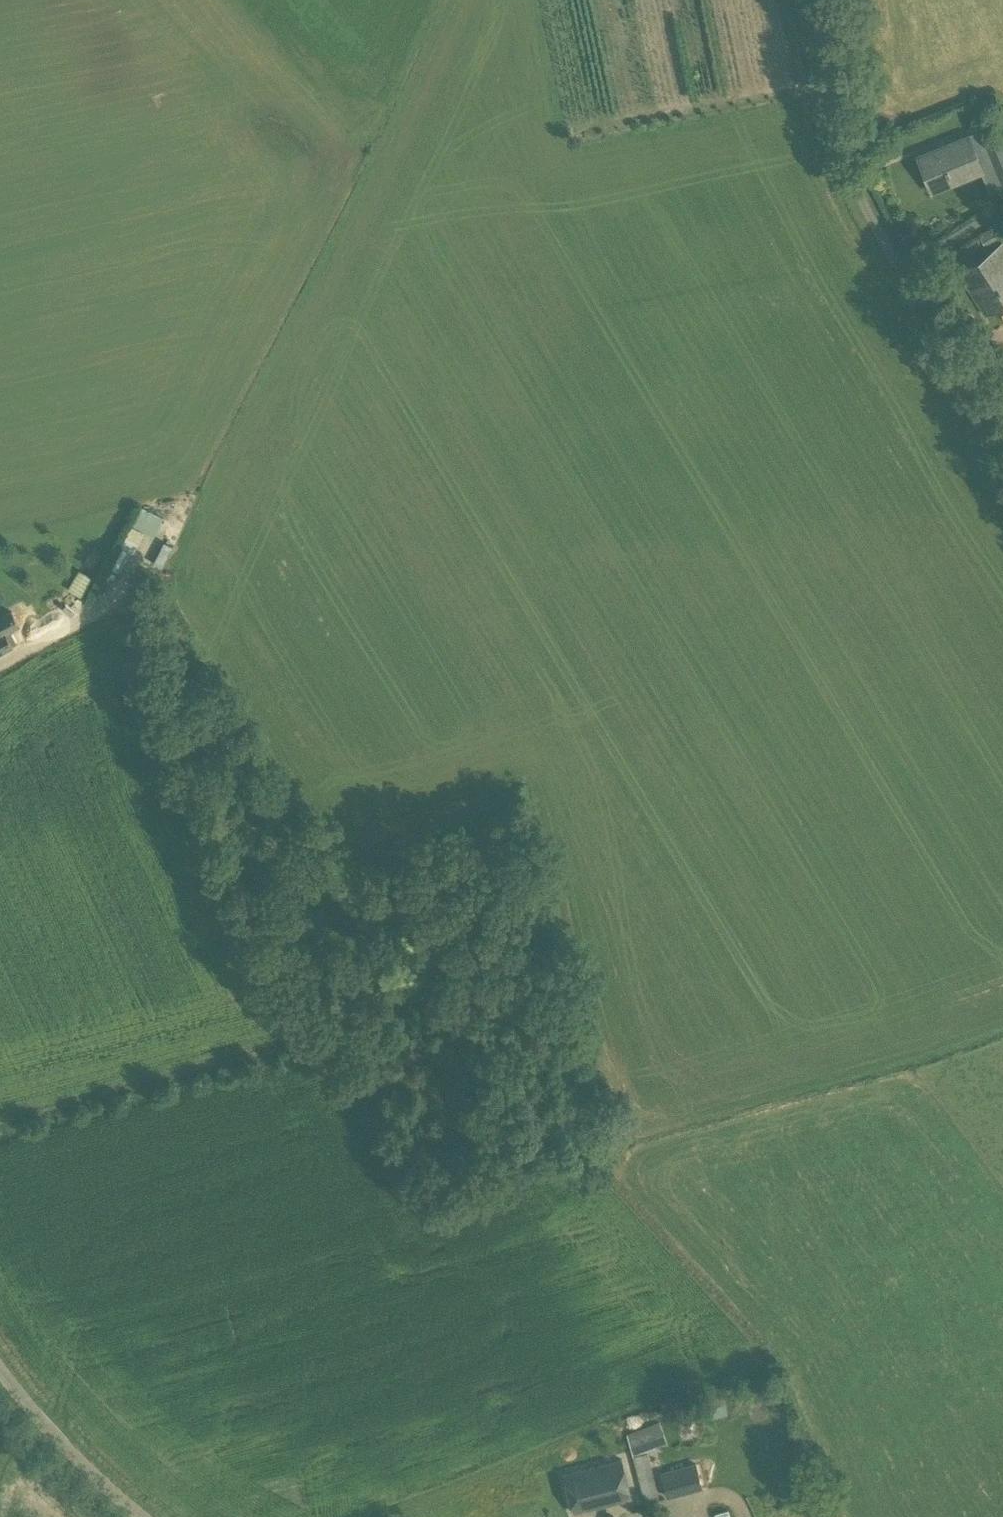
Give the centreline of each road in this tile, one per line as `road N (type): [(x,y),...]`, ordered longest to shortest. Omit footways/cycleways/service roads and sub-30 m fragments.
road 1 (track): [(804,0),(844,160),(917,297)]
road 2 (unclassified): [(0,1369),(37,1416),(144,1516)]

